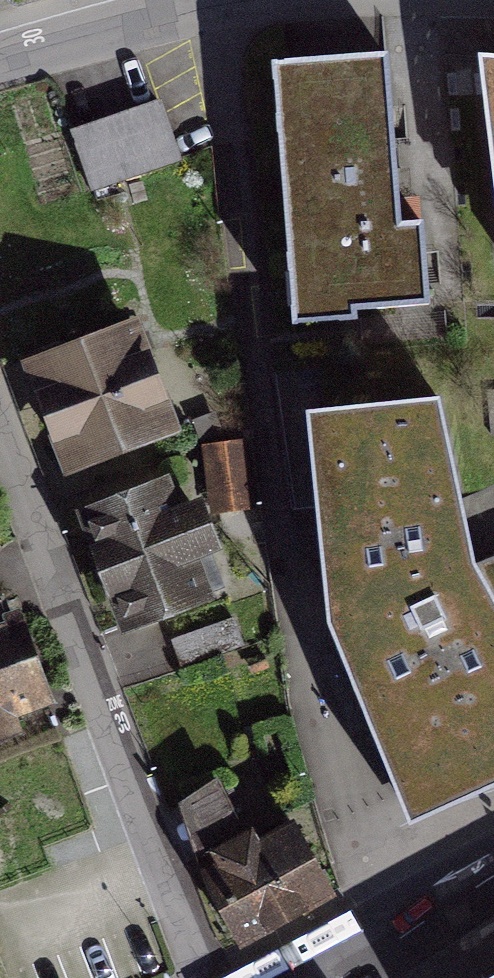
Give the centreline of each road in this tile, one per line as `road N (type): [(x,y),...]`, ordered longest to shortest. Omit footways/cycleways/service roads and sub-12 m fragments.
road 1 (residential): [(199,977),(0,403)]
road 2 (residential): [(223,2),(256,312)]
road 3 (residential): [(223,2),(0,64)]
road 4 (primary): [(493,886),(342,977)]

